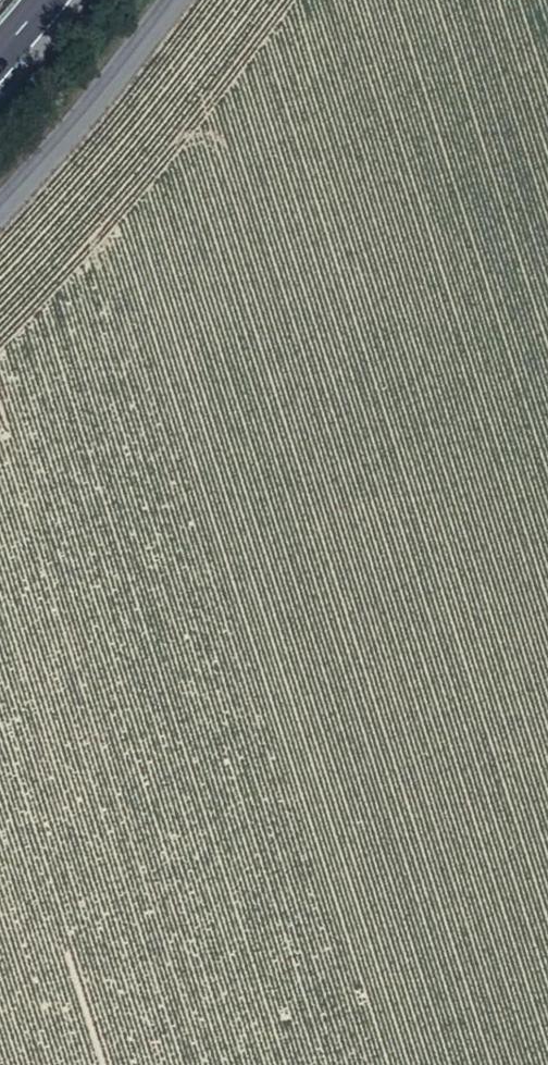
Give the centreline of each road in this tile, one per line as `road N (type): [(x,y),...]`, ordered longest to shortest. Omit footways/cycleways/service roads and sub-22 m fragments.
road 1 (tertiary): [(0,212),(172,0)]

